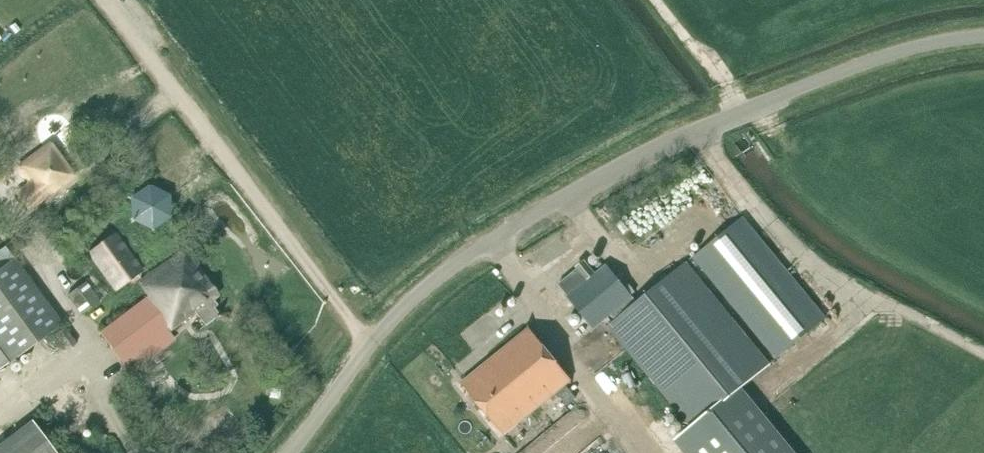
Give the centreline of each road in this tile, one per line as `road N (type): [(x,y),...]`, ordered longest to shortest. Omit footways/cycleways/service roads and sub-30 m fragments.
road 1 (unclassified): [(299,452),(402,303),(495,232),(603,173),(830,70),(921,43),(983,38)]
road 2 (track): [(698,130),(819,266),(983,354)]
road 3 (track): [(670,0),(754,105)]

